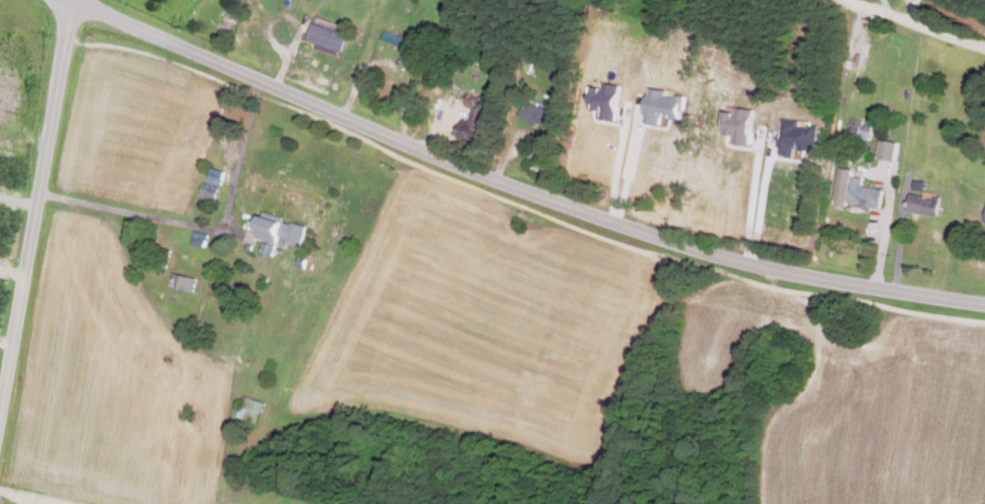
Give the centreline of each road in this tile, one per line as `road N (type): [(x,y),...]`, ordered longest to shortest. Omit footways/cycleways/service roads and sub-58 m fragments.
road 1 (tertiary): [(984,304),(762,268),(655,235),(472,171),(62,0)]
road 2 (residential): [(0,414),(70,0)]
road 3 (residential): [(840,0),(984,41)]

